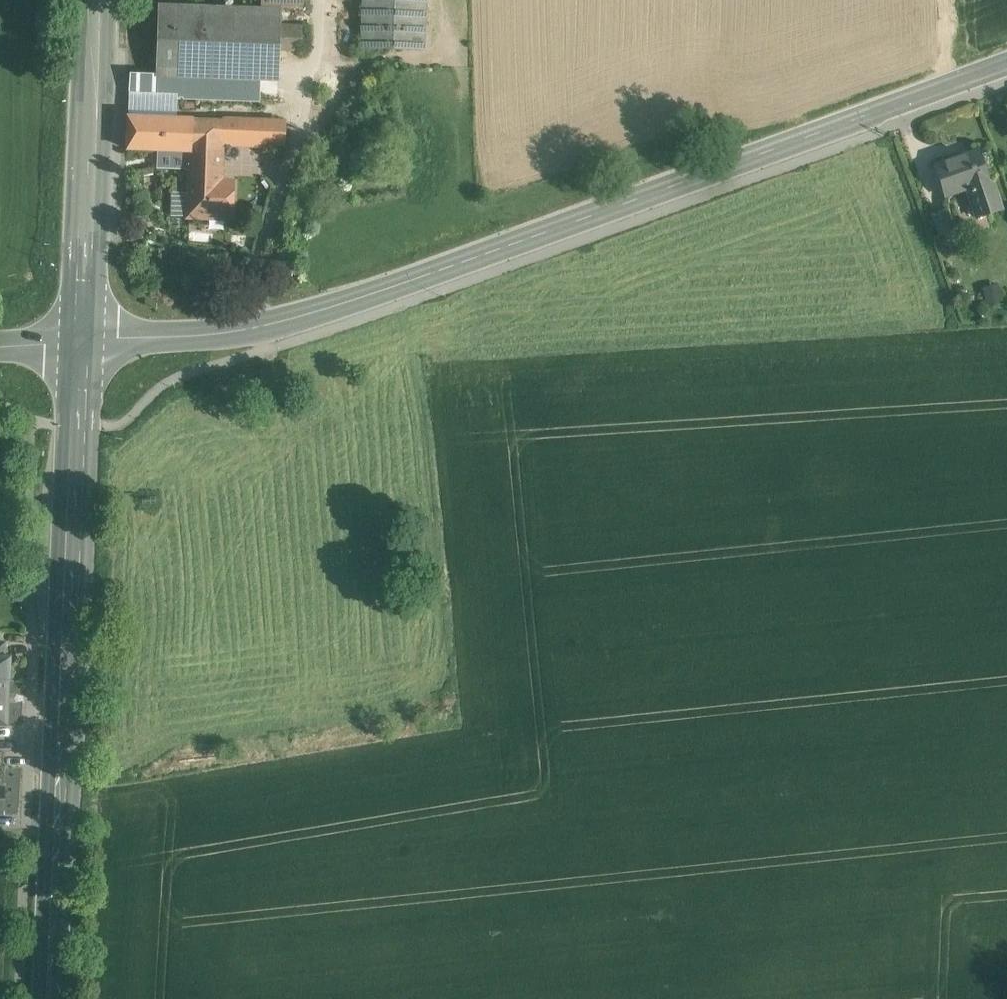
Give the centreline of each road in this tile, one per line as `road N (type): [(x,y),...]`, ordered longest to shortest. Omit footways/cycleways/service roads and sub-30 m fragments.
road 1 (tertiary): [(86,339),(201,335),(304,315),(1006,62)]
road 2 (tertiary): [(55,998),(86,339)]
road 3 (tertiary): [(86,339),(96,0)]

